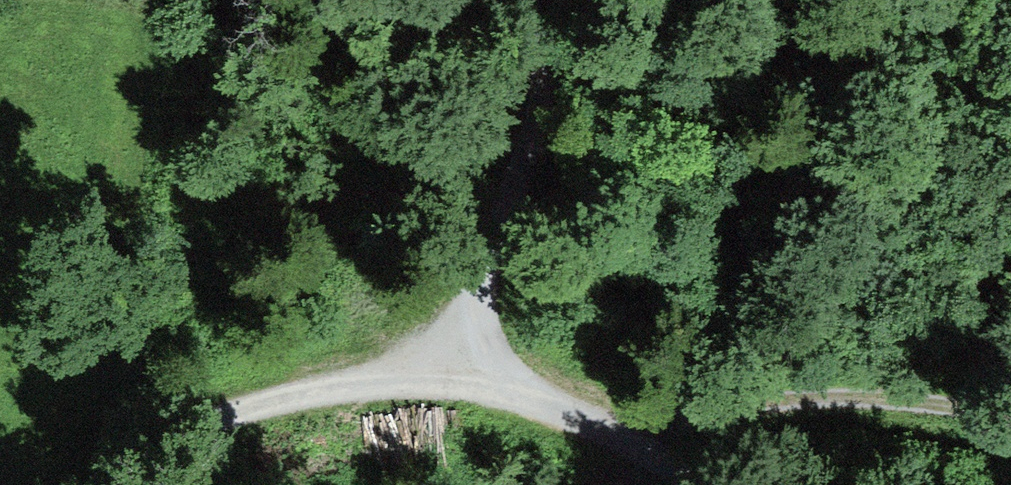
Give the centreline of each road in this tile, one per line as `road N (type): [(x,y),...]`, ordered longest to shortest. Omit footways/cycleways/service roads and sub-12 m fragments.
road 1 (track): [(543,0),(551,49),(532,146),(440,355)]
road 2 (track): [(1010,423),(763,394),(653,438)]
road 3 (track): [(440,355),(260,396),(167,437),(133,484)]
road 4 (track): [(719,484),(653,438),(549,418),(440,355)]

